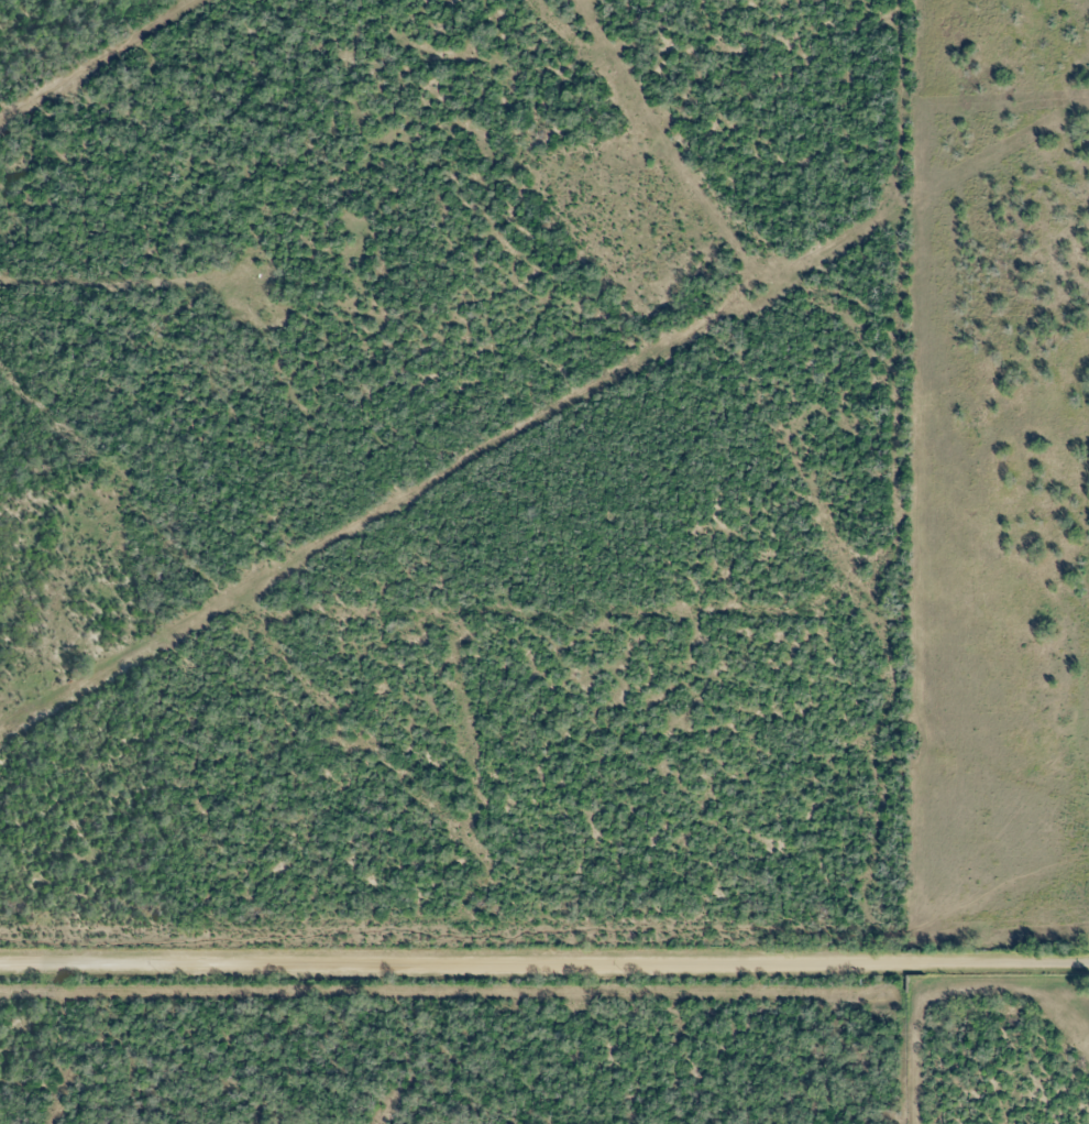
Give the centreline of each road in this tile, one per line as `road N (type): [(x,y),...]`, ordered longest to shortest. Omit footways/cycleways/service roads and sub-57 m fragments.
road 1 (residential): [(0,959),(1088,956)]

